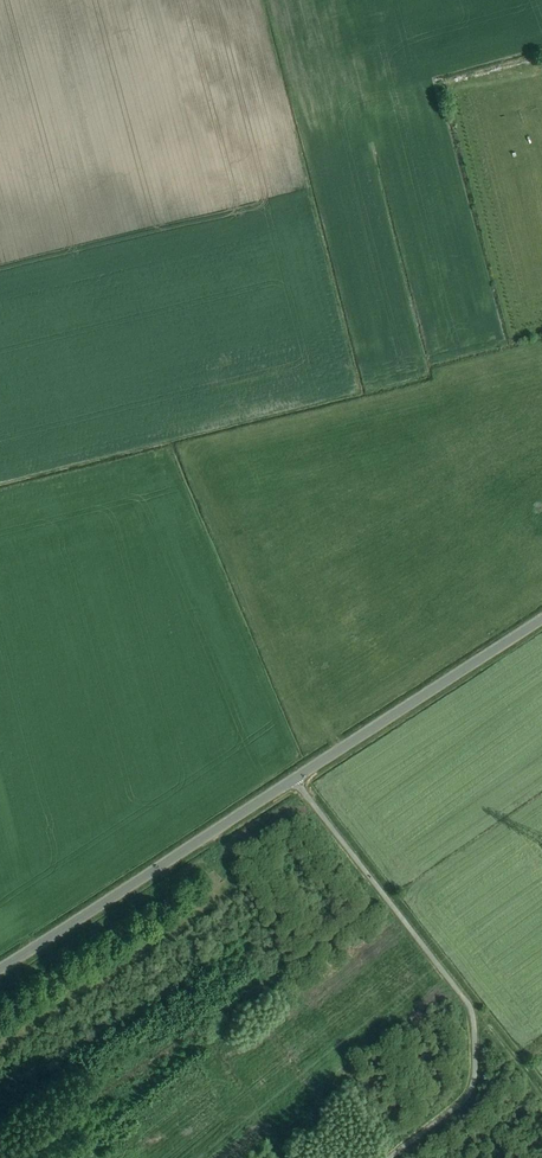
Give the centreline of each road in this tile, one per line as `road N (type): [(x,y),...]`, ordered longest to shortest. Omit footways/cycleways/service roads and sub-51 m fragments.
road 1 (unclassified): [(541,619),(0,969)]

